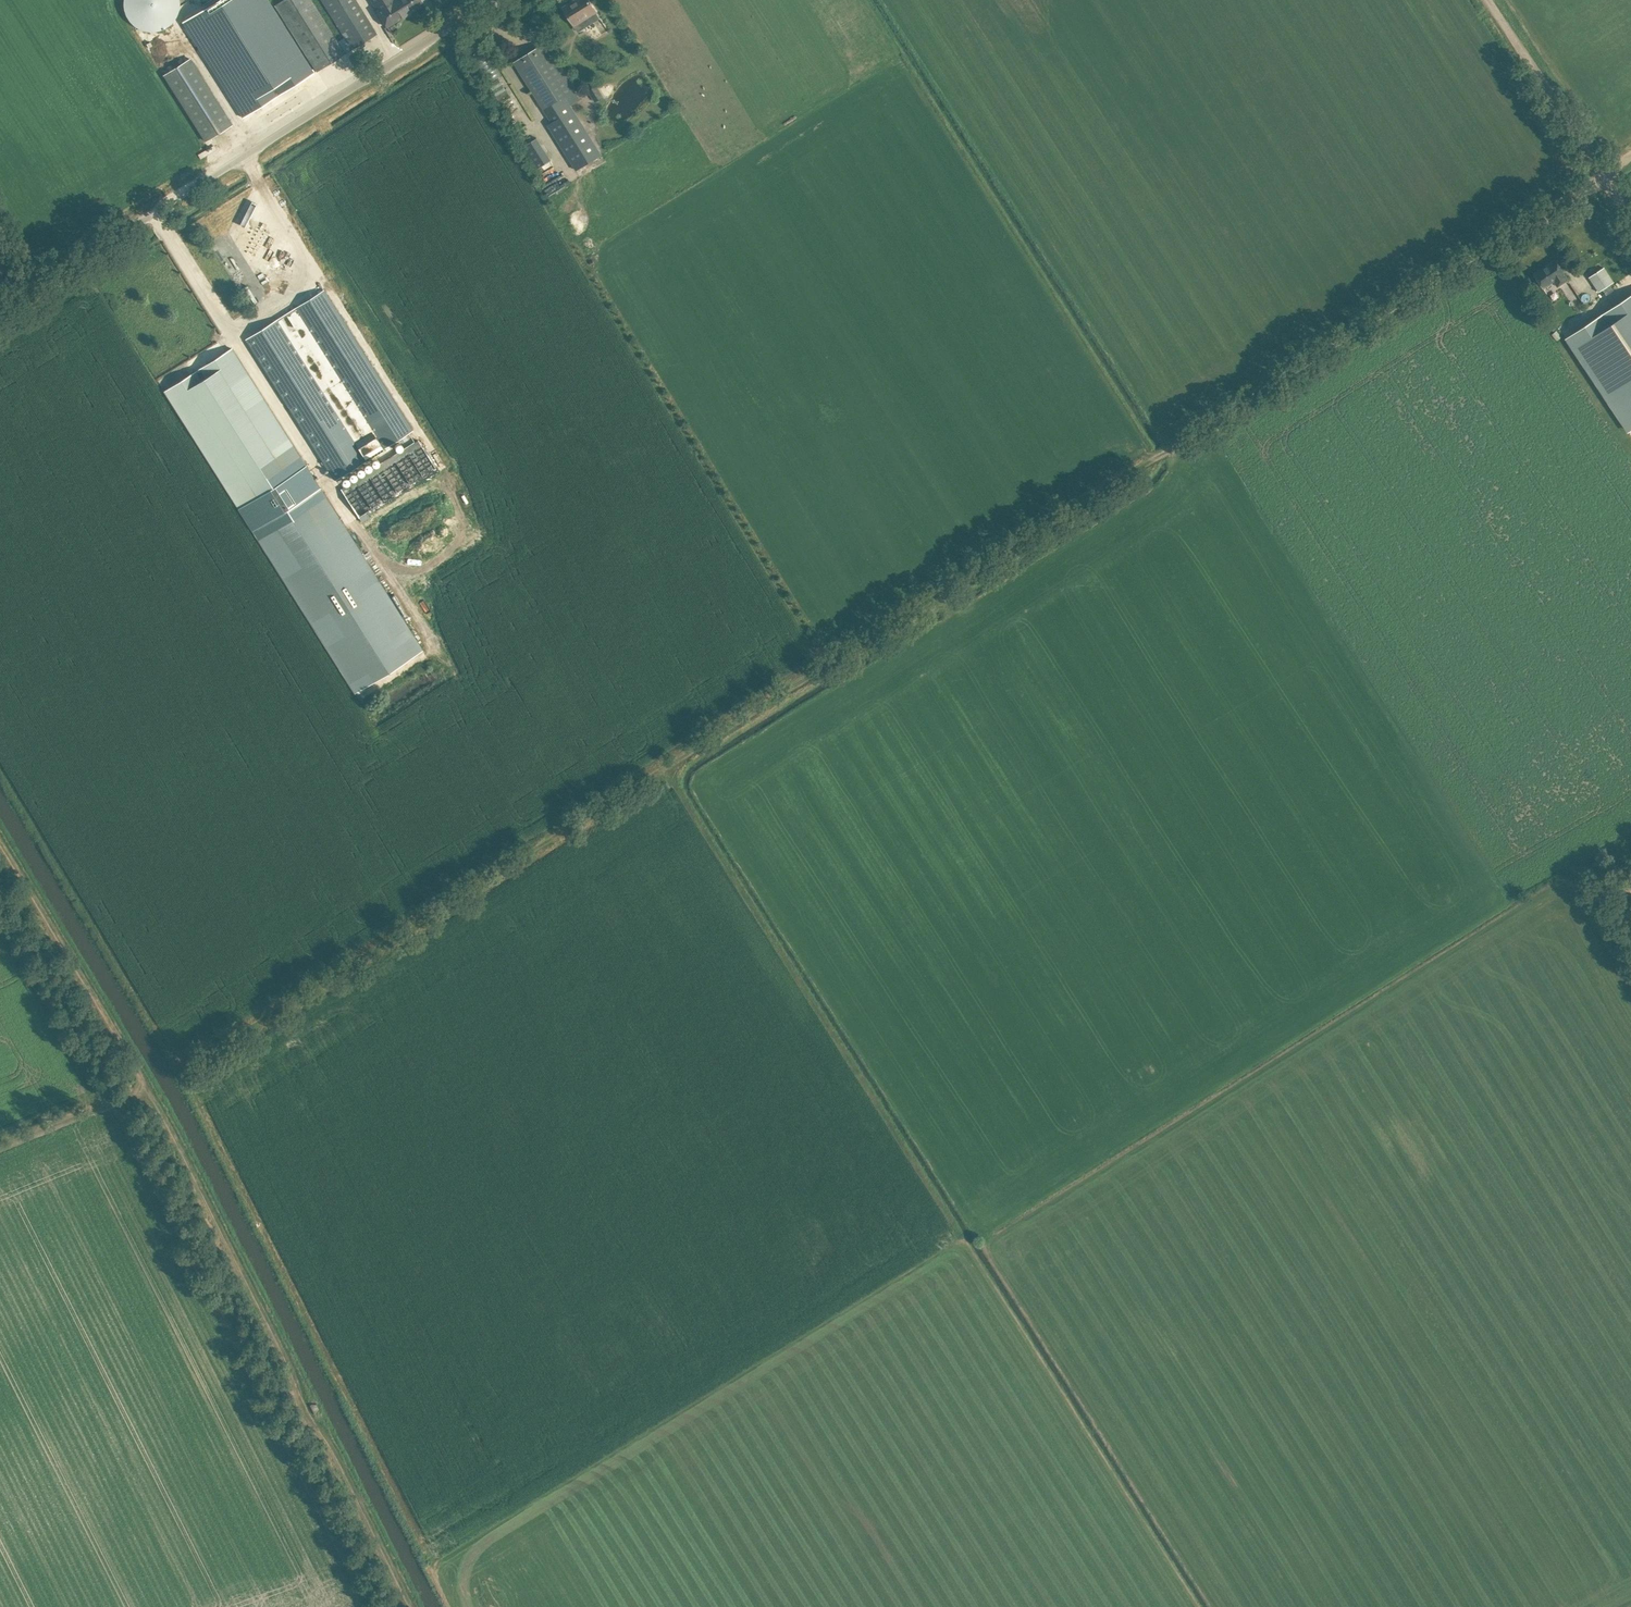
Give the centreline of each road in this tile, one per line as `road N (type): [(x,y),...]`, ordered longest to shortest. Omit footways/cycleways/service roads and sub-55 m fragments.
road 1 (track): [(181,1073),(1598,177)]
road 2 (track): [(414,1606),(333,1448),(303,1407),(303,1393),(148,1090)]
road 3 (unclassified): [(0,310),(488,0)]
road 4 (track): [(148,1090),(0,839)]
road 5 (track): [(1598,177),(1484,0)]
road 6 (track): [(148,1090),(0,1152)]

